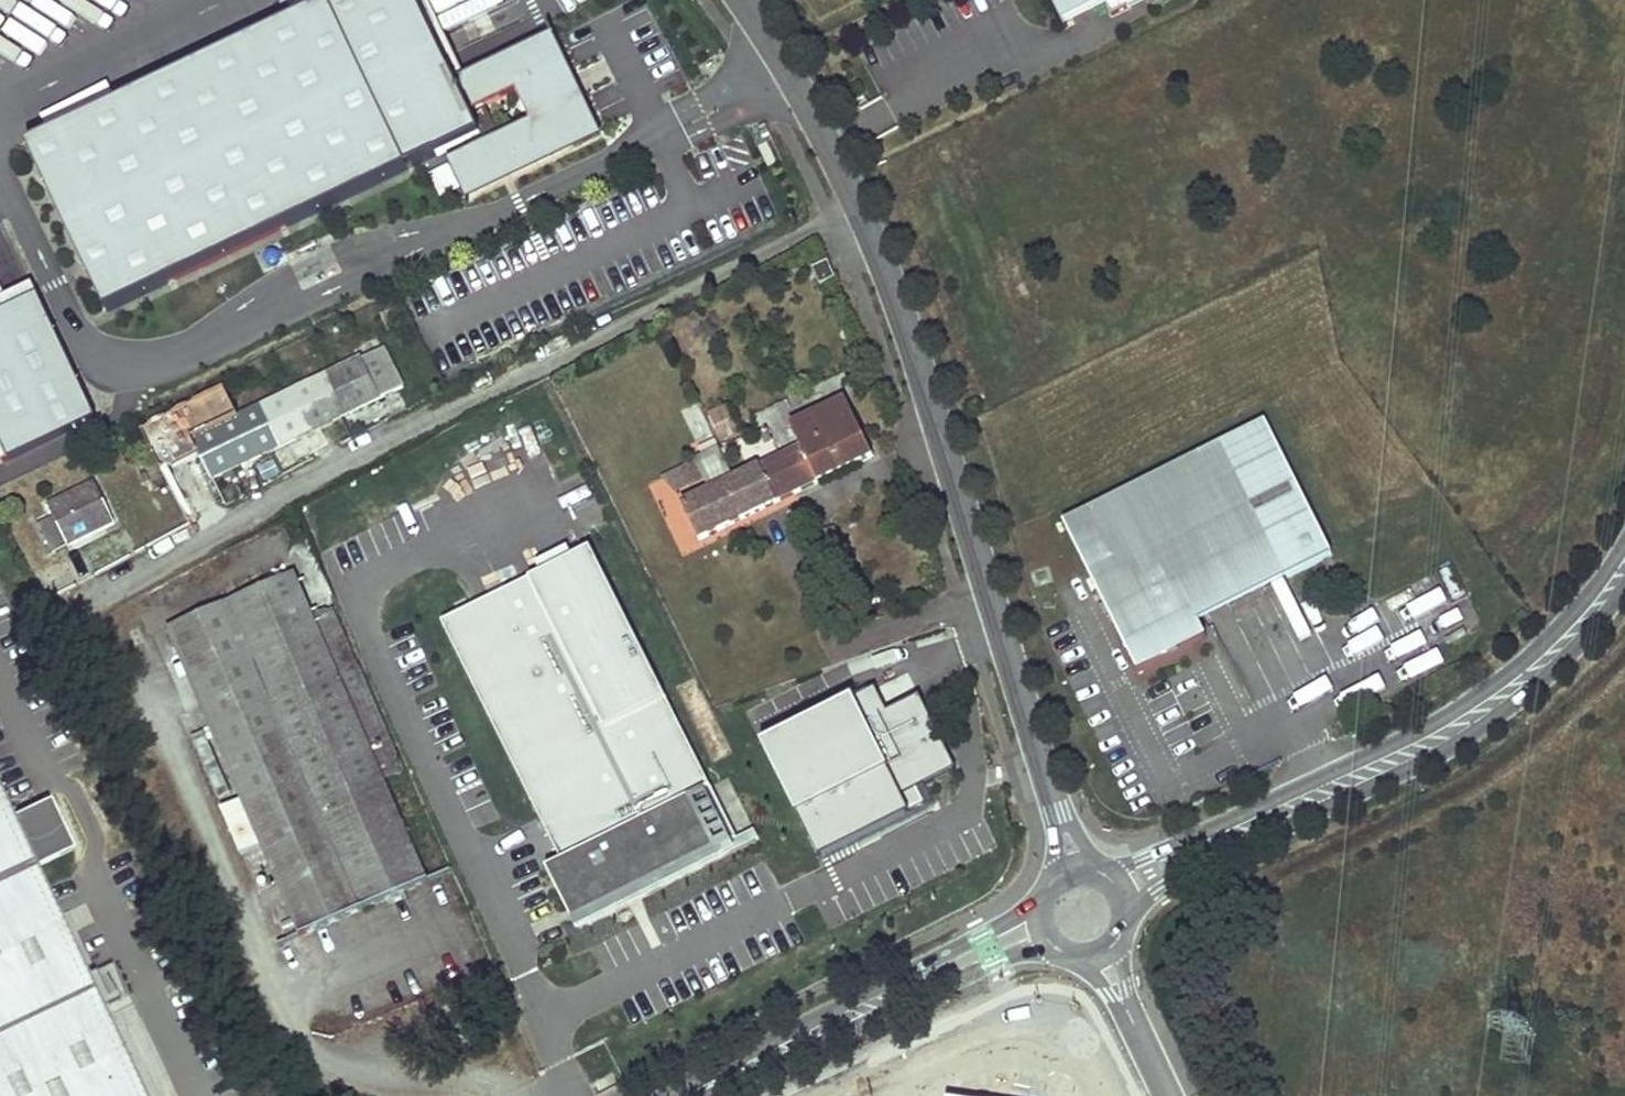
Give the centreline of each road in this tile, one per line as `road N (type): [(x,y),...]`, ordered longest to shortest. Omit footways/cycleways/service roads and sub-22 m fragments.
road 1 (residential): [(737,0),(839,166),(880,252),(1072,868)]
road 2 (tertiary): [(1120,885),(1483,711),(1581,623),(1624,567)]
road 3 (tertiary): [(1042,923),(675,1095)]
road 4 (residential): [(1105,948),(1173,1095)]

